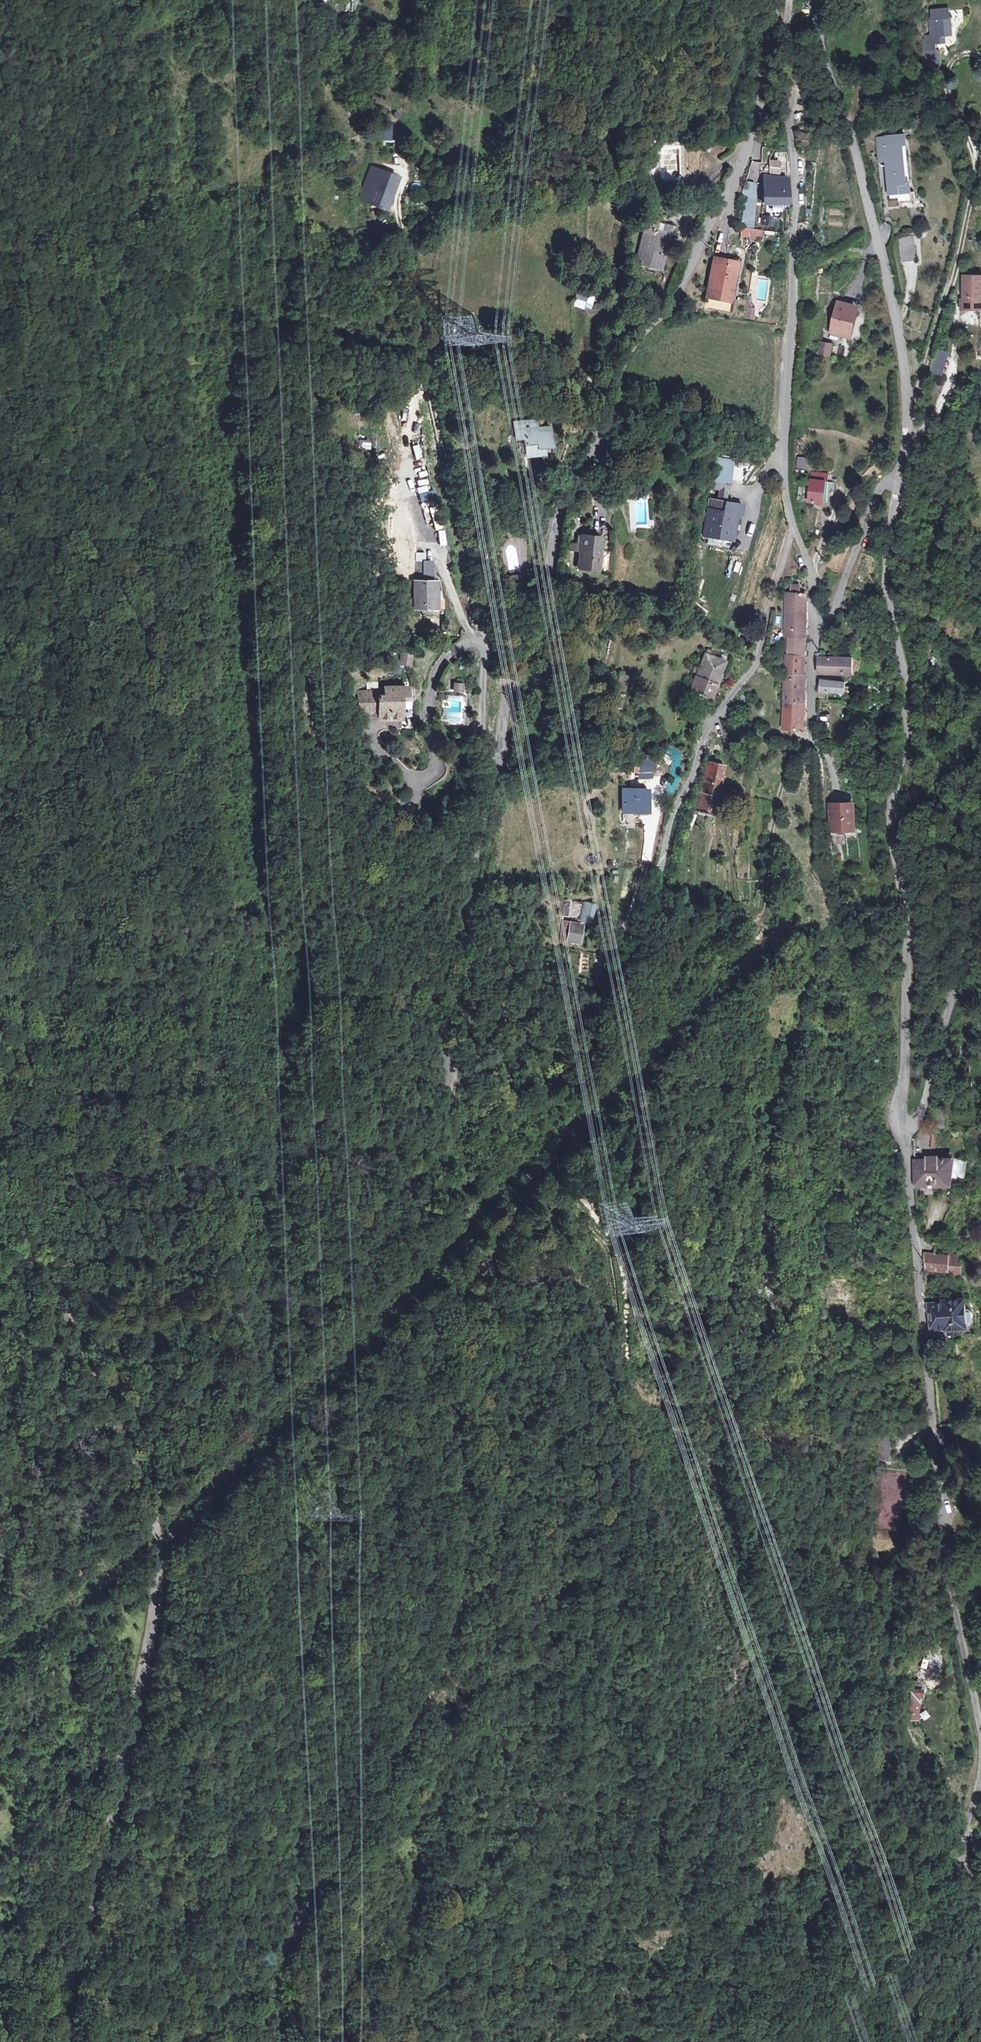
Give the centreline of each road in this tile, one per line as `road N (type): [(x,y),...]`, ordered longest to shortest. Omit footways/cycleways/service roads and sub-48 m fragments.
road 1 (unclassified): [(780,0),(753,135),(707,268),(672,322),(645,344),(575,490),(514,684),(481,885),(440,998),(453,1051),(450,1085),(416,1164),(427,1358),(461,1465),(459,1633),(289,1939),(276,1979),(275,2041)]
road 2 (unclassified): [(64,2041),(64,2002),(150,1639),(161,1540),(149,1470),(0,1194)]
road 3 (unclassified): [(904,1127),(909,976),(893,845),(911,691),(889,578),(899,478)]
road 4 (unclassified): [(980,1742),(939,1492),(904,1127)]
road 5 (residential): [(581,1097),(605,1007),(666,858),(671,820),(712,722),(757,668),(795,533)]
road 6 (residential): [(795,533),(784,468),(799,190),(792,0)]
road 7 (unclassified): [(899,478),(910,401),(901,336),(815,0)]
road 8 (residential): [(980,939),(965,961),(918,1120),(904,1127)]
road 9 (residential): [(821,627),(836,610),(880,484),(899,478)]
road 10 (unclassified): [(980,1915),(961,1847),(980,1760)]

